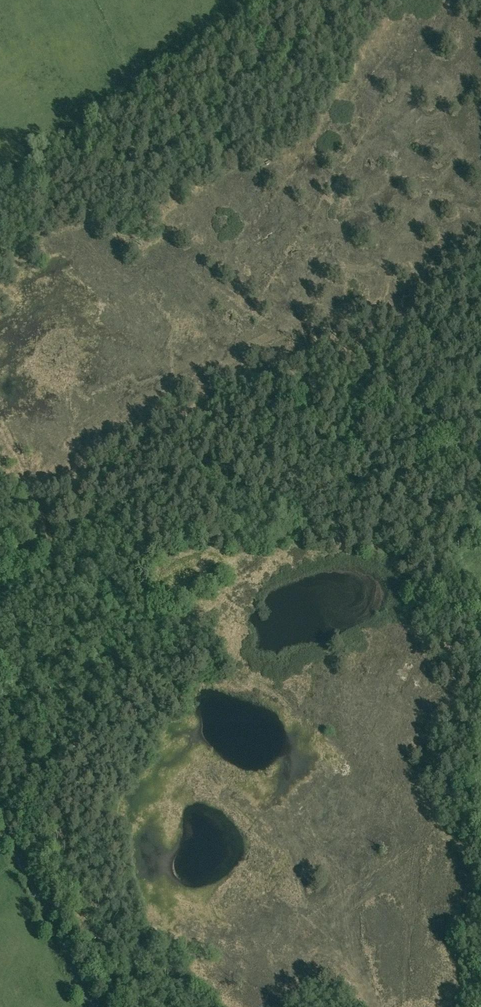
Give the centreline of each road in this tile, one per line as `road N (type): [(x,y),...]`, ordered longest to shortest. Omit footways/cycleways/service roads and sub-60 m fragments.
road 1 (track): [(93,1006),(0,813)]

